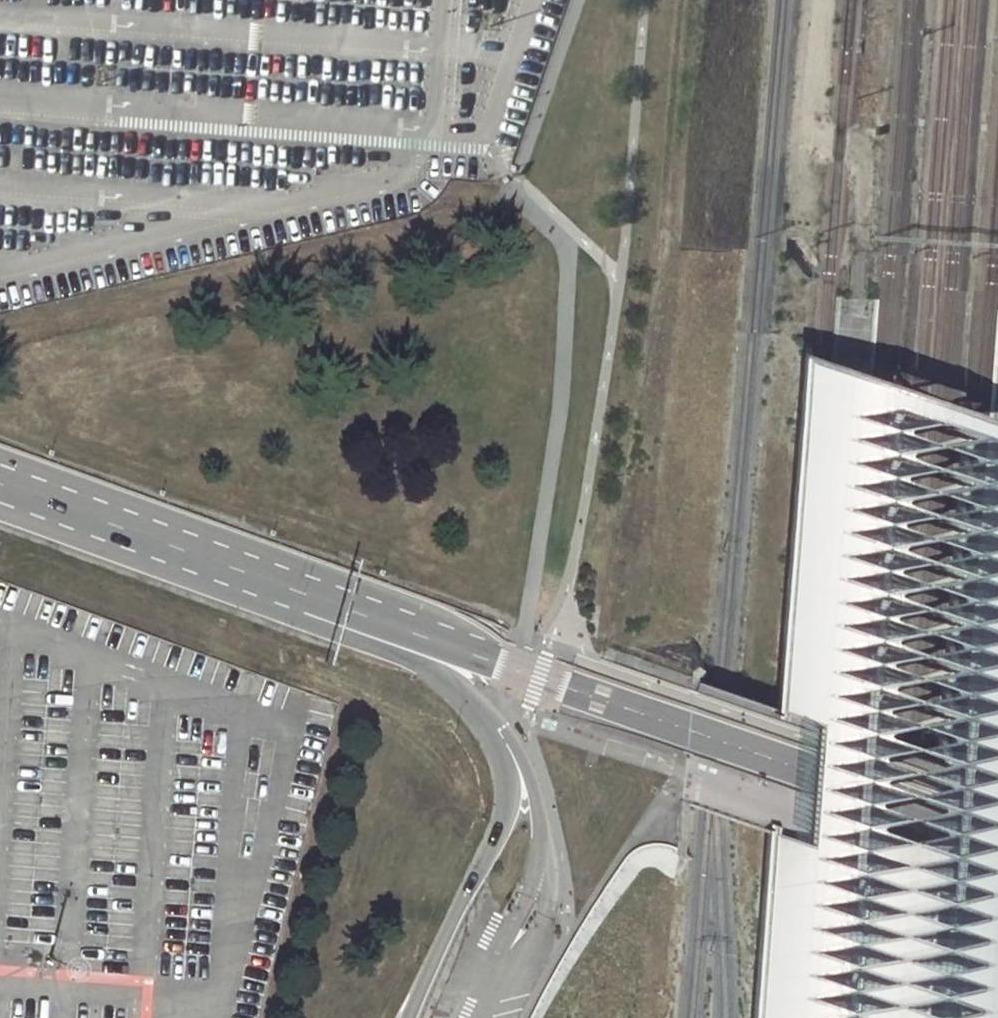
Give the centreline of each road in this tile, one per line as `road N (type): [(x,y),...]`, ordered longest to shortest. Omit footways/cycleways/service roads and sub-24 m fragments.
road 1 (tertiary): [(997,840),(322,601)]
road 2 (primary): [(408,1017),(499,817),(496,757),(464,704),(406,662),(338,637),(322,601)]
road 3 (primary): [(322,601),(0,485)]

